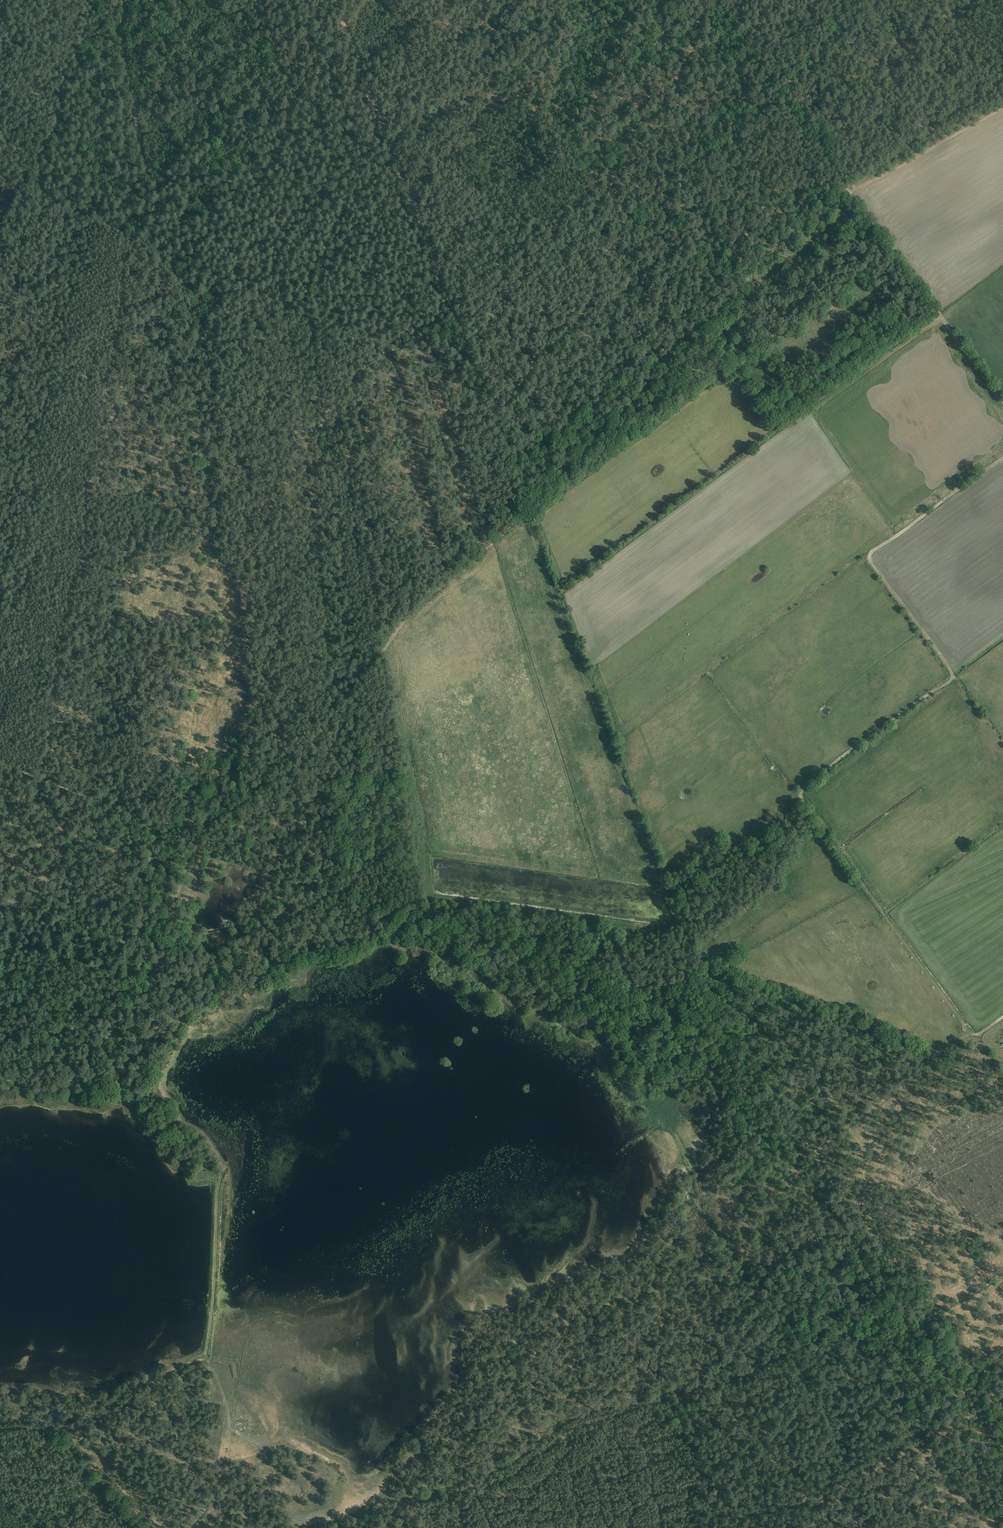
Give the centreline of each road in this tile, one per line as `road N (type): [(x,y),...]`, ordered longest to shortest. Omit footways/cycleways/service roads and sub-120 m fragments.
road 1 (track): [(782,94),(624,228),(589,231),(491,306),(370,366),(333,414),(297,434),(165,427),(138,391),(26,369),(49,336),(51,288),(0,264)]
road 2 (track): [(1002,455),(867,556),(952,675),(795,794),(970,1034)]
road 3 (track): [(495,540),(408,617),(282,772),(208,794)]
road 4 (track): [(782,94),(1002,401)]
road 5 (track): [(324,422),(357,686)]
road 6 (track): [(864,0),(782,94)]

